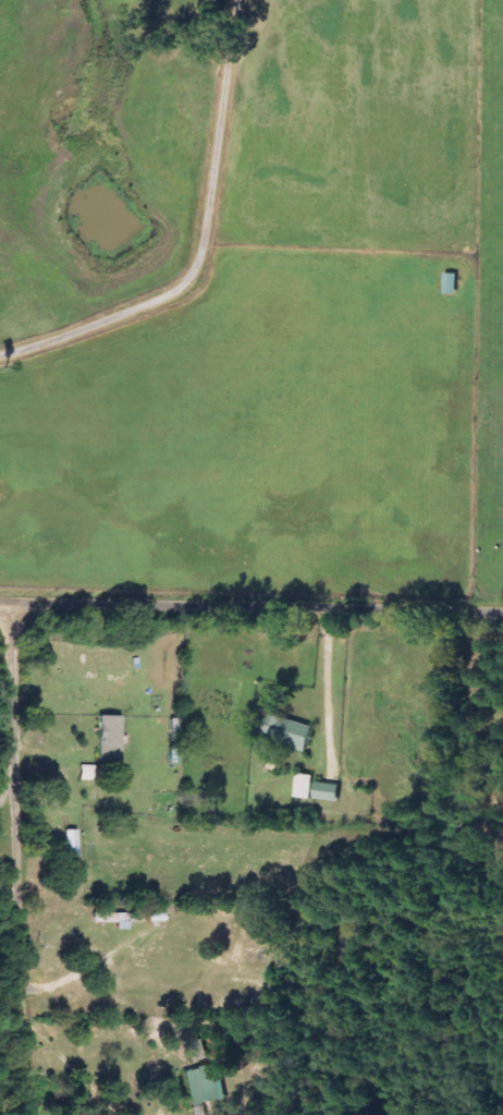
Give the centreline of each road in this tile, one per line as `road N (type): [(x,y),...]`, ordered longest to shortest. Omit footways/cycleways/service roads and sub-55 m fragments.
road 1 (residential): [(7,596),(29,1114)]
road 2 (residential): [(502,614),(0,596)]

